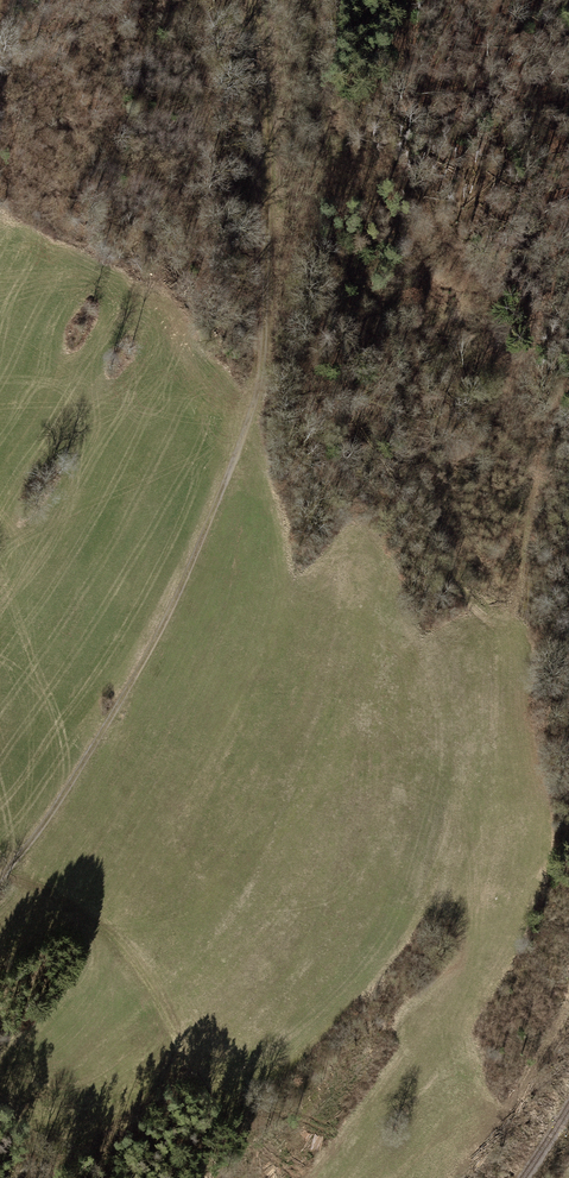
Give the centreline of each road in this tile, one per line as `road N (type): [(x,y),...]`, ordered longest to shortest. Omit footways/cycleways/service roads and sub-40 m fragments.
road 1 (track): [(315,0),(337,244),(352,274),(400,316),(428,468),(465,596),(492,621),(523,629),(519,580),(557,398),(568,383)]
road 2 (track): [(250,417),(168,616),(0,874)]
road 3 (track): [(254,0),(263,17),(279,202),(272,330),(250,417)]
road 4 (track): [(0,862),(149,967),(182,1069)]
road 5 (track): [(250,417),(177,333),(84,252)]

